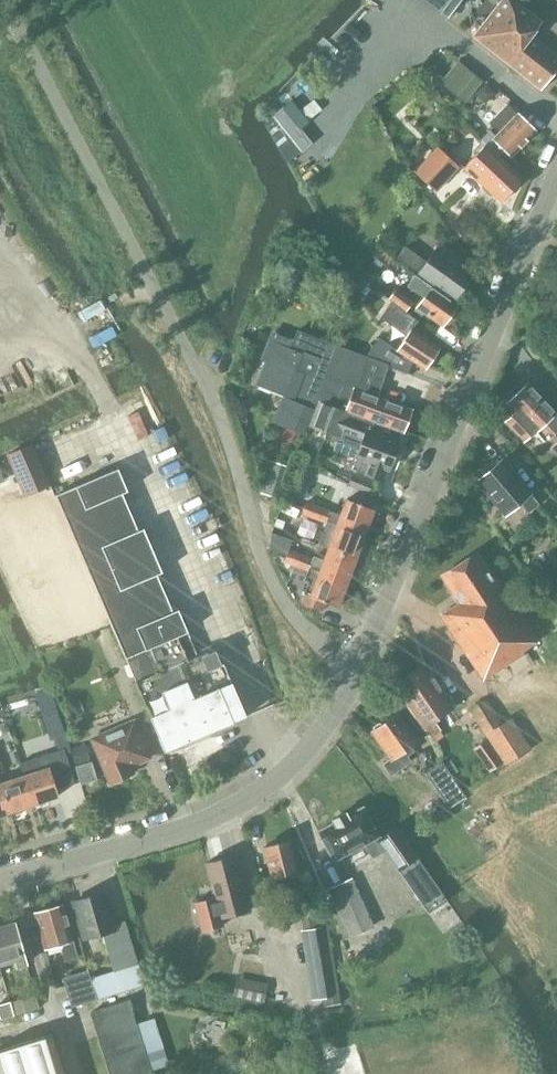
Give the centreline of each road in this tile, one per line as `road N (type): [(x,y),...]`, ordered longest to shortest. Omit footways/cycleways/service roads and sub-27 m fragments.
road 1 (unclassified): [(352,658),(299,625),(278,594),(221,417),(7,0)]
road 2 (tertiary): [(352,658),(556,176)]
road 3 (tertiary): [(0,884),(196,826),(262,792),(318,737),(352,658)]

